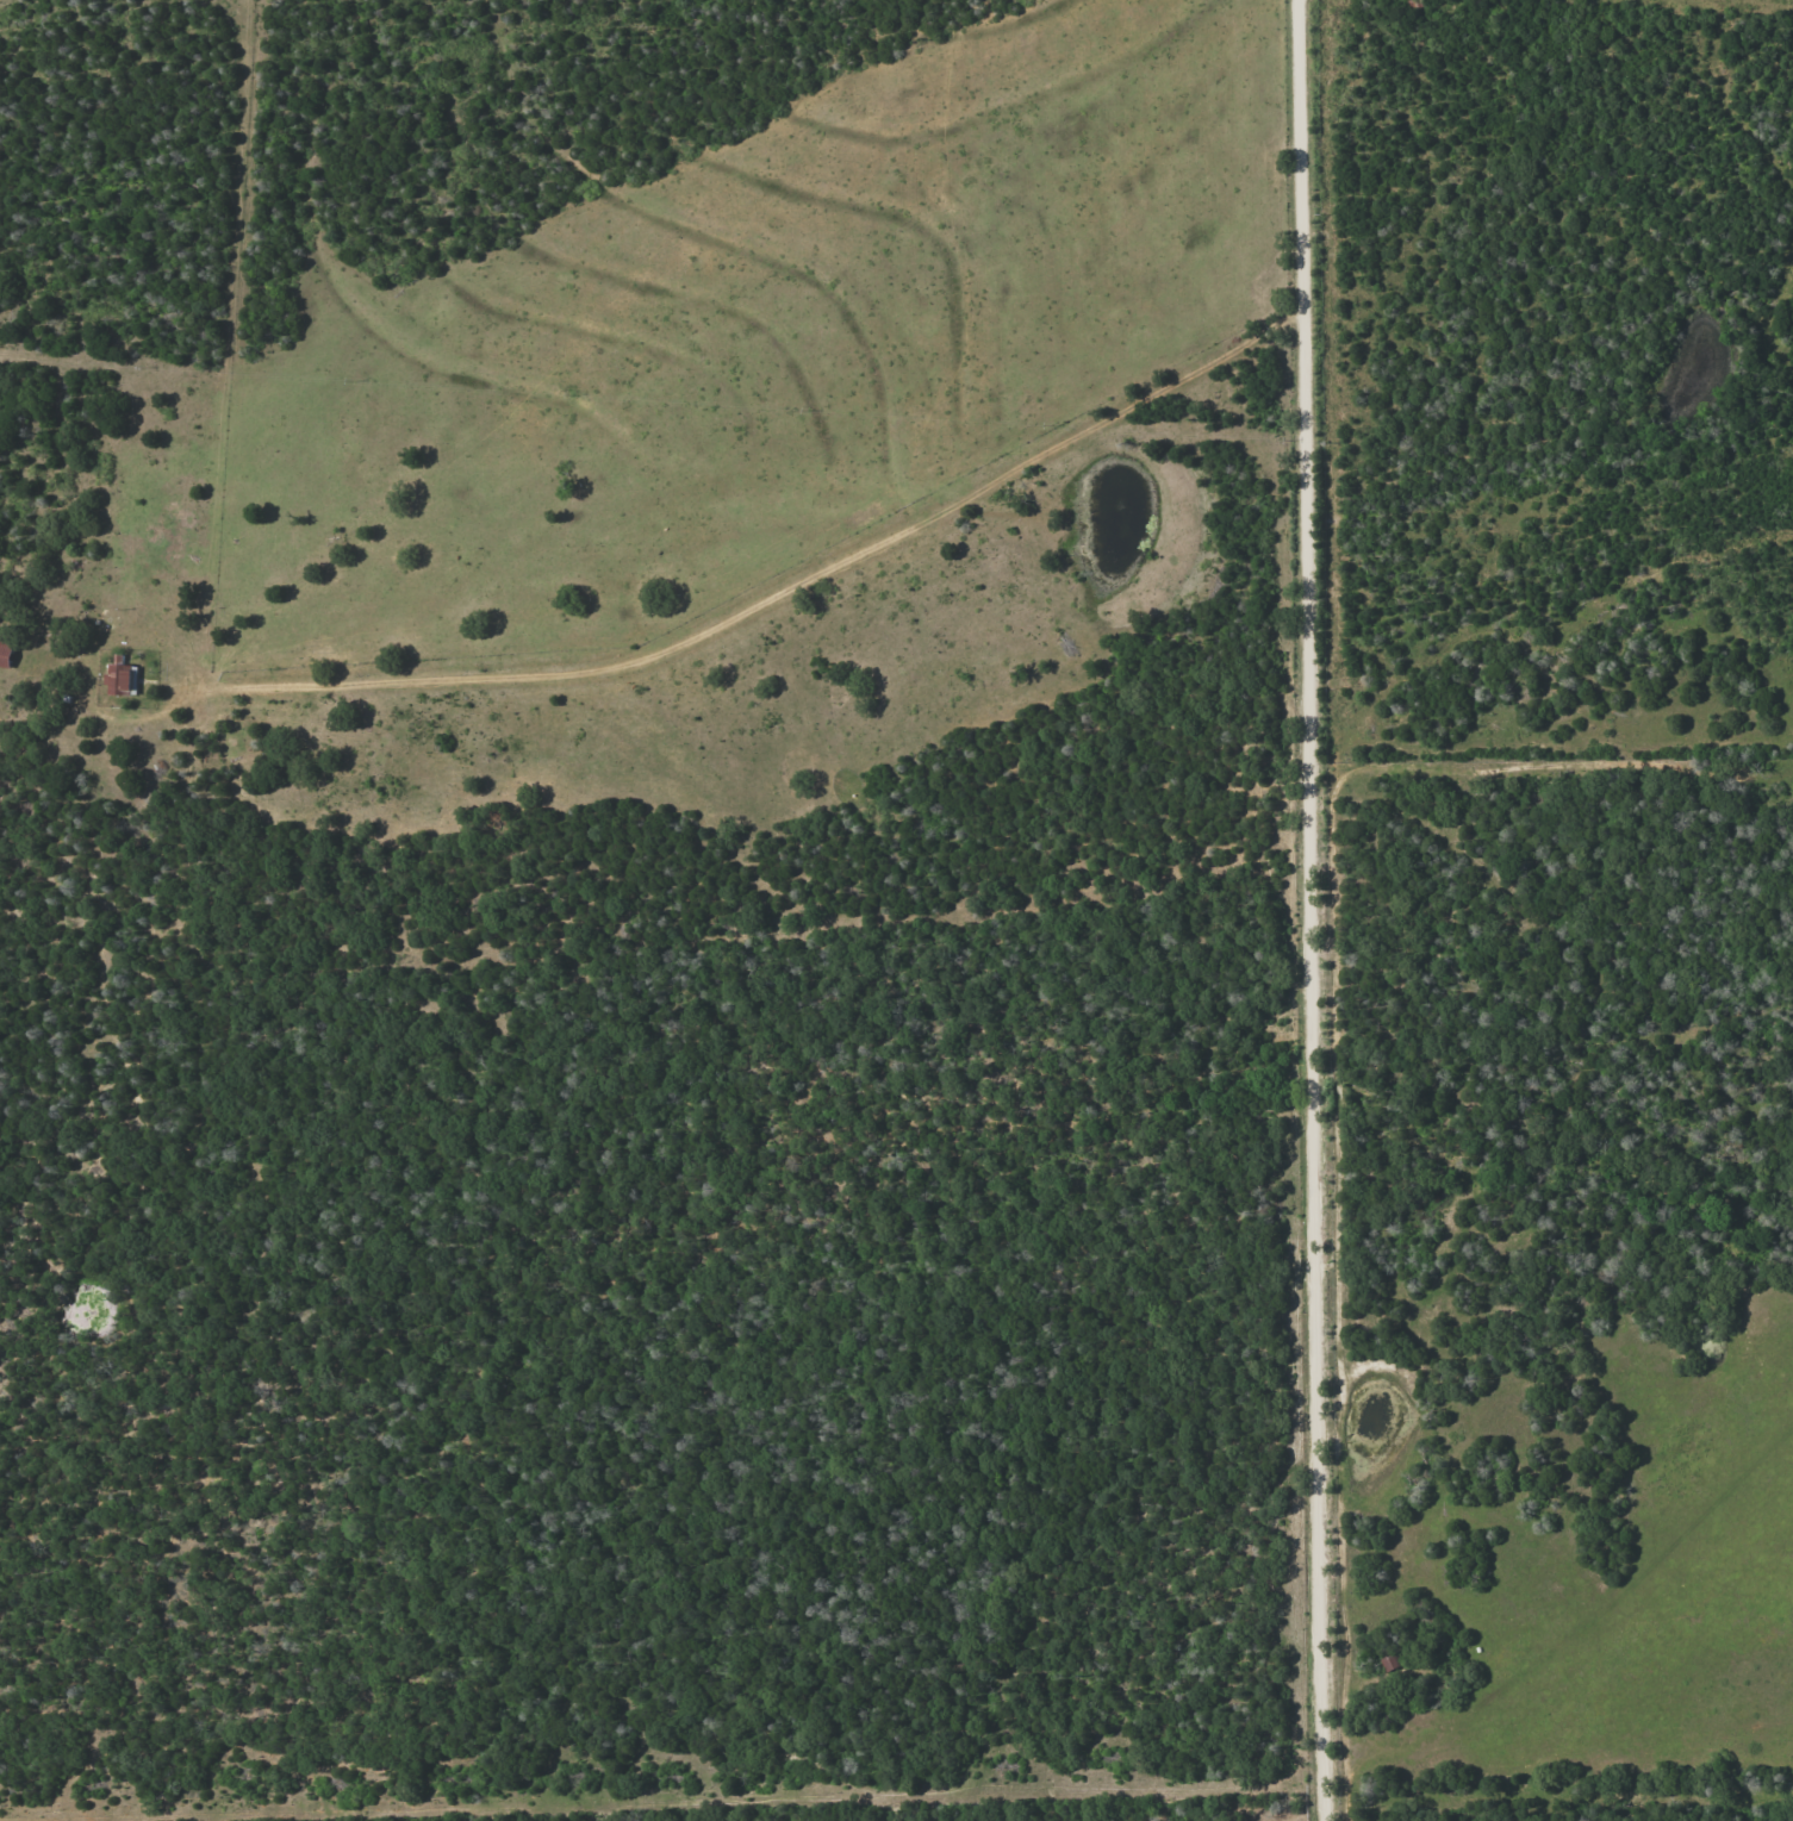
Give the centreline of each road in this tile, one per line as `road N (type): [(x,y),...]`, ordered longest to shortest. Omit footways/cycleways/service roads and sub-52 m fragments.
road 1 (residential): [(1326,1820),(1299,0)]

